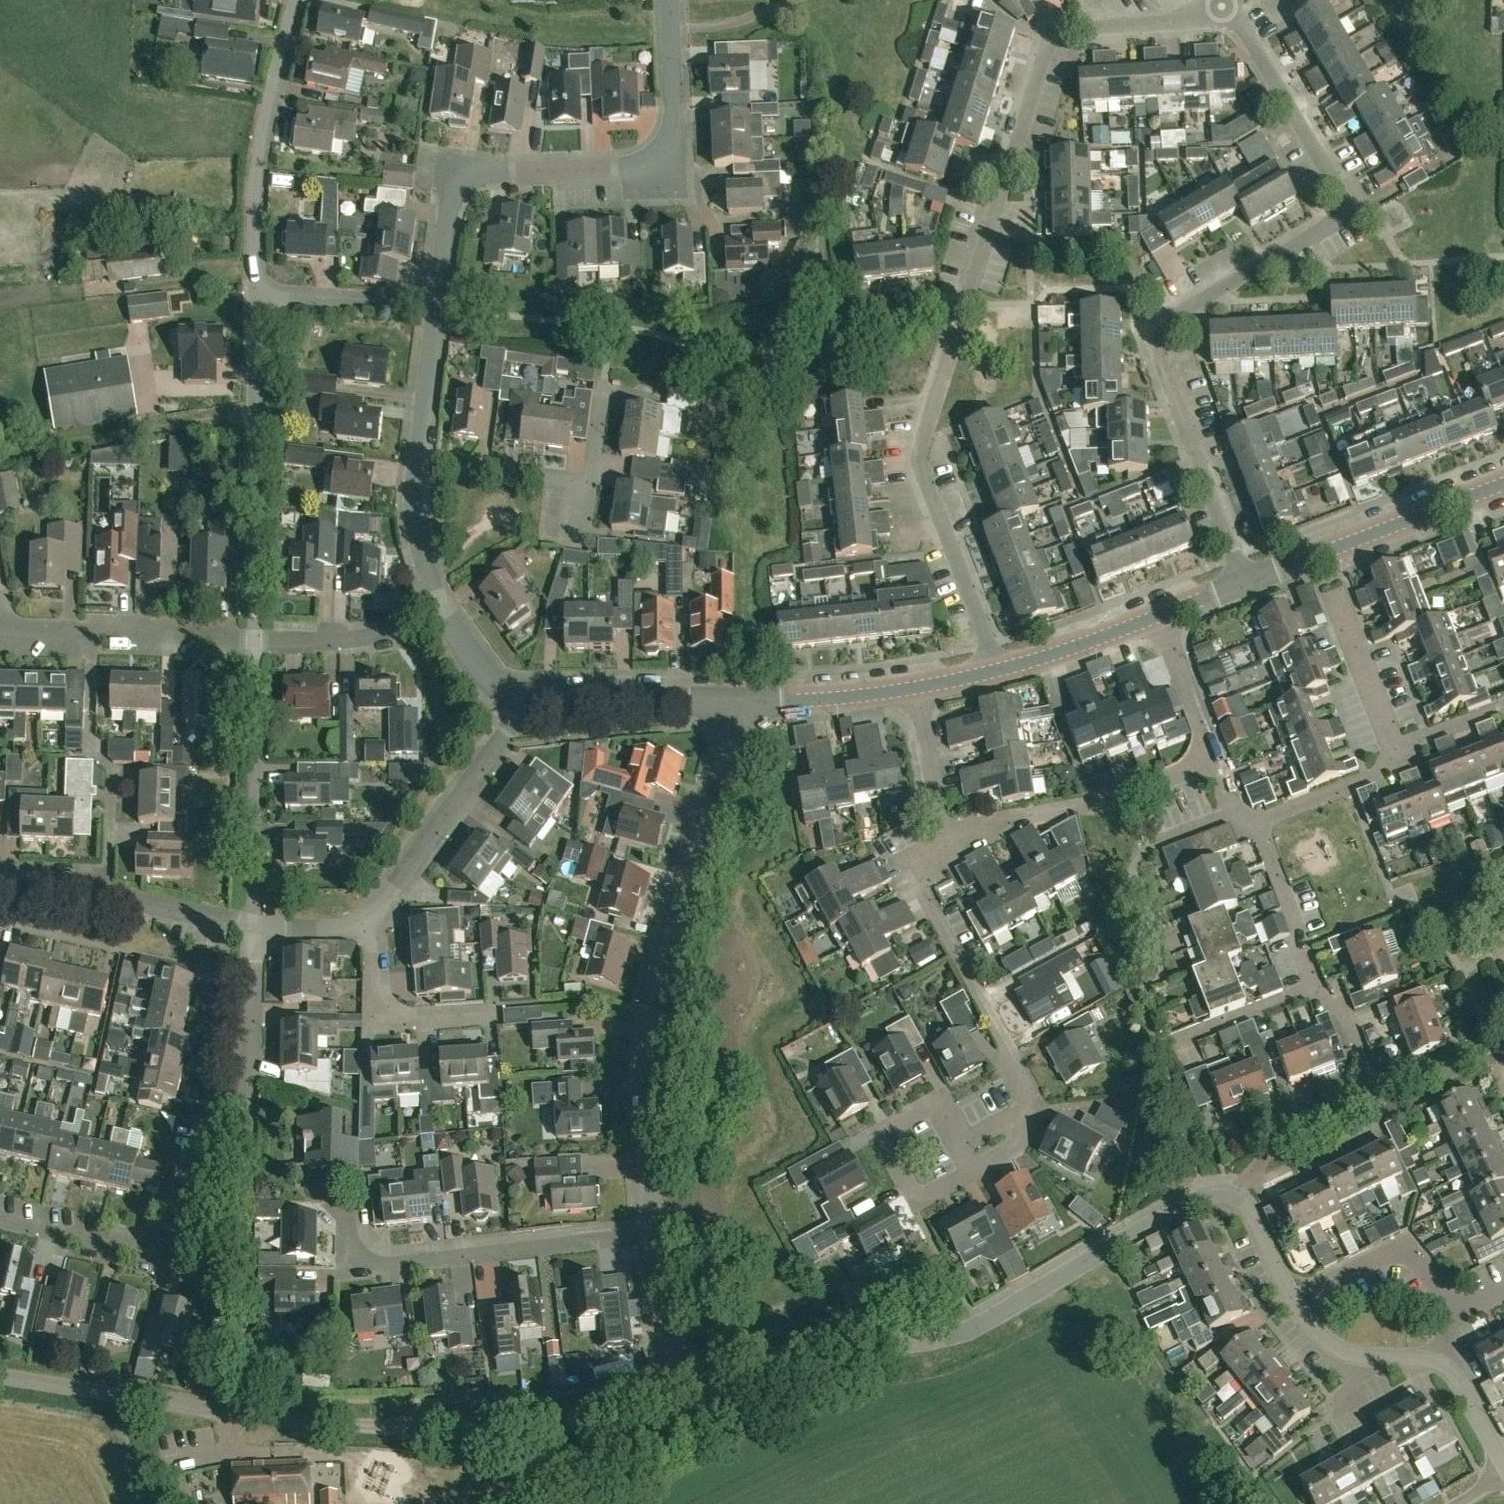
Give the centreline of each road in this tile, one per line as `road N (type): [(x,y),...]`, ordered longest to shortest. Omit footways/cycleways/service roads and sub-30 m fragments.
road 1 (unclassified): [(993,675),(929,441),(967,294),(1061,42),(1166,21),(1205,0)]
road 2 (residential): [(1245,581),(1150,329),(1346,213),(1229,0)]
road 3 (unclassified): [(0,1376),(317,1423),(474,1429),(564,1423),(672,1388)]
road 4 (tertiary): [(672,1388),(822,1348),(908,1346),(958,1335),(1203,1194),(1239,1195)]
road 5 (tertiary): [(649,1233),(645,1070),(659,980),(743,701)]
road 6 (tertiary): [(432,308),(453,190),(480,178),(665,169),(679,151),(670,0)]
road 7 (residential): [(247,1114),(197,1132),(179,1263),(0,1228)]
road 8 (residential): [(260,642),(261,302)]
road 9 (residential): [(343,1224),(347,1254),(372,1268),(649,1233)]
road 10 (residential): [(1035,1102),(909,860),(944,839)]
road 11 (residential): [(261,302),(267,117),(297,0)]
road 12 (residential): [(251,931),(260,642)]
road 13 (tertiary): [(1440,1364),(1356,1356),(1329,1344),(1239,1195)]
road 14 (residential): [(944,839),(990,820),(1103,801),(1214,761)]
road 15 (residential): [(373,927),(377,909),(532,697)]
road 16 (residential): [(960,1144),(938,1100),(877,1134),(913,1202),(973,1169)]
road 17 (residential): [(0,641),(260,642)]
road 18 (residential): [(251,931),(0,891)]
road 19 (tertiary): [(743,701),(532,697)]
road 20 (unclassified): [(1402,745),(1319,554)]
road 21 (residential): [(491,1014),(389,1019),(378,1006),(373,927)]
road 22 (tertiary): [(1319,554),(1503,482)]
road 23 (residential): [(260,642),(375,633),(444,603)]
road 24 (residential): [(247,1114),(251,931)]
road 25 (residential): [(1319,987),(1256,823)]
road 26 (tertiary): [(993,675),(1156,616)]
road 27 (residential): [(432,308),(261,302)]
road 28 (residential): [(1161,1051),(1319,987)]
road 29 (tertiary): [(743,701),(912,689)]
road 30 (residential): [(589,476),(421,460)]
road 31 (residential): [(1256,823),(1373,775),(1402,745)]
road 32 (tertiary): [(672,1388),(649,1233)]
road 33 (residential): [(1214,761),(1156,616)]
road 34 (unclassified): [(944,839),(912,689)]
road 35 (tertiary): [(421,460),(432,308)]
road 36 (tertiary): [(444,603),(416,550),(421,460)]
road 37 (tertiary): [(532,697),(500,681),(444,603)]
road 38 (residential): [(1380,1099),(1342,1009),(1319,987)]
road 39 (residential): [(373,927),(251,931)]

